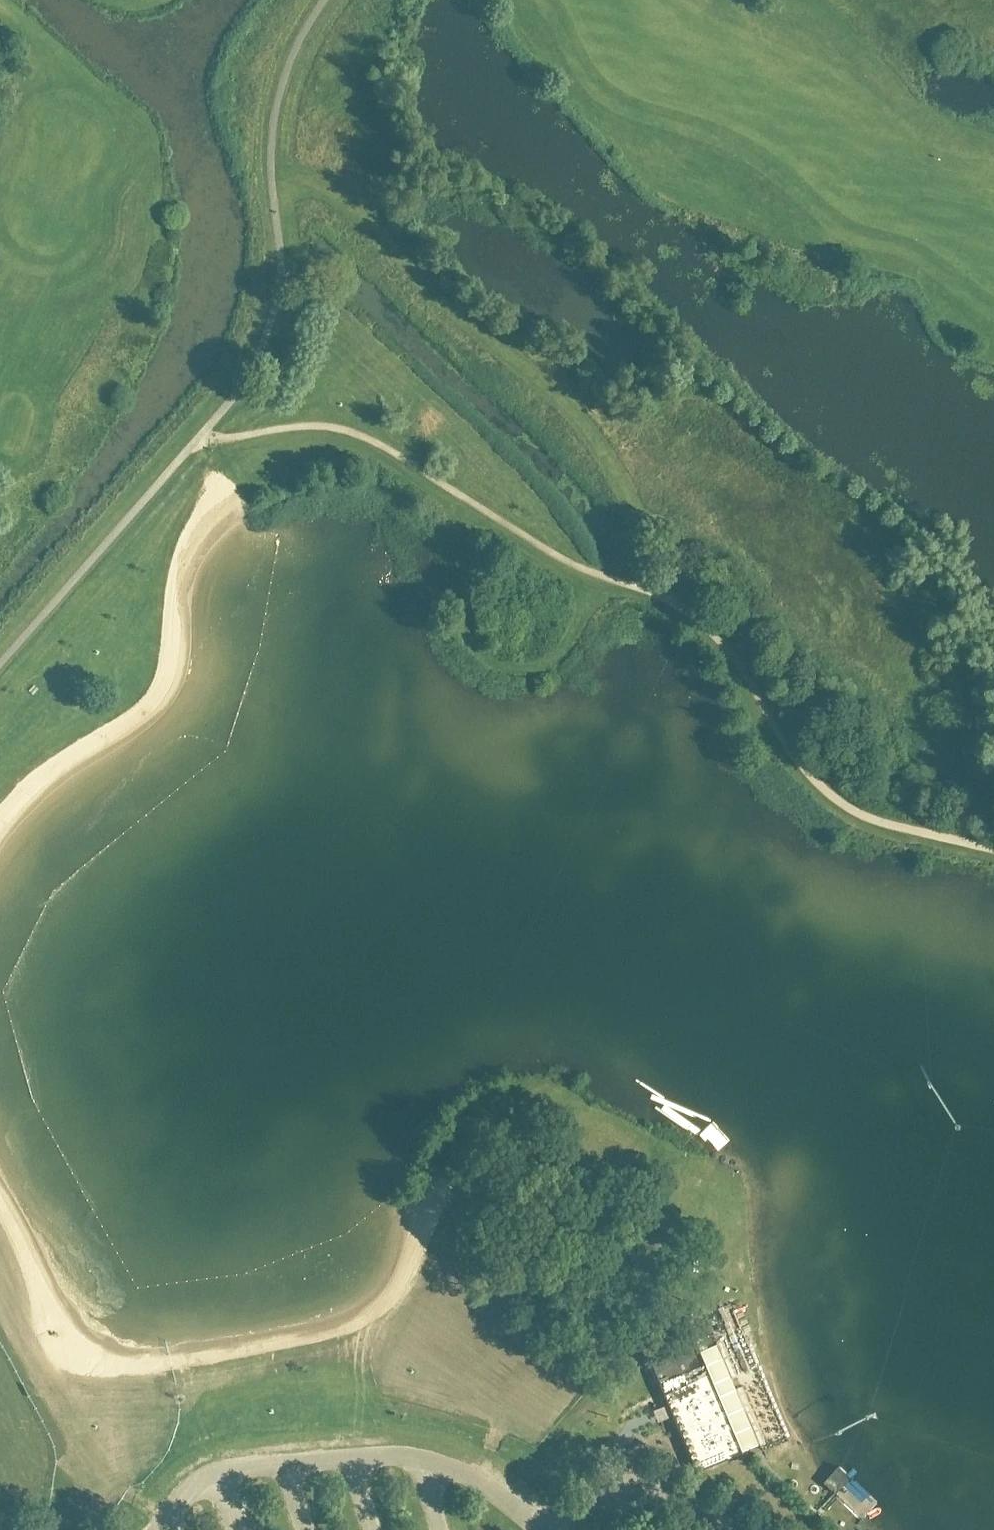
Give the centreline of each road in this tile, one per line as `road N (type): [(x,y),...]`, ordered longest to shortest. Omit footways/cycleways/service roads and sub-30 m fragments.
road 1 (unclassified): [(729,1529),(641,1482),(589,1501),(553,1529)]

